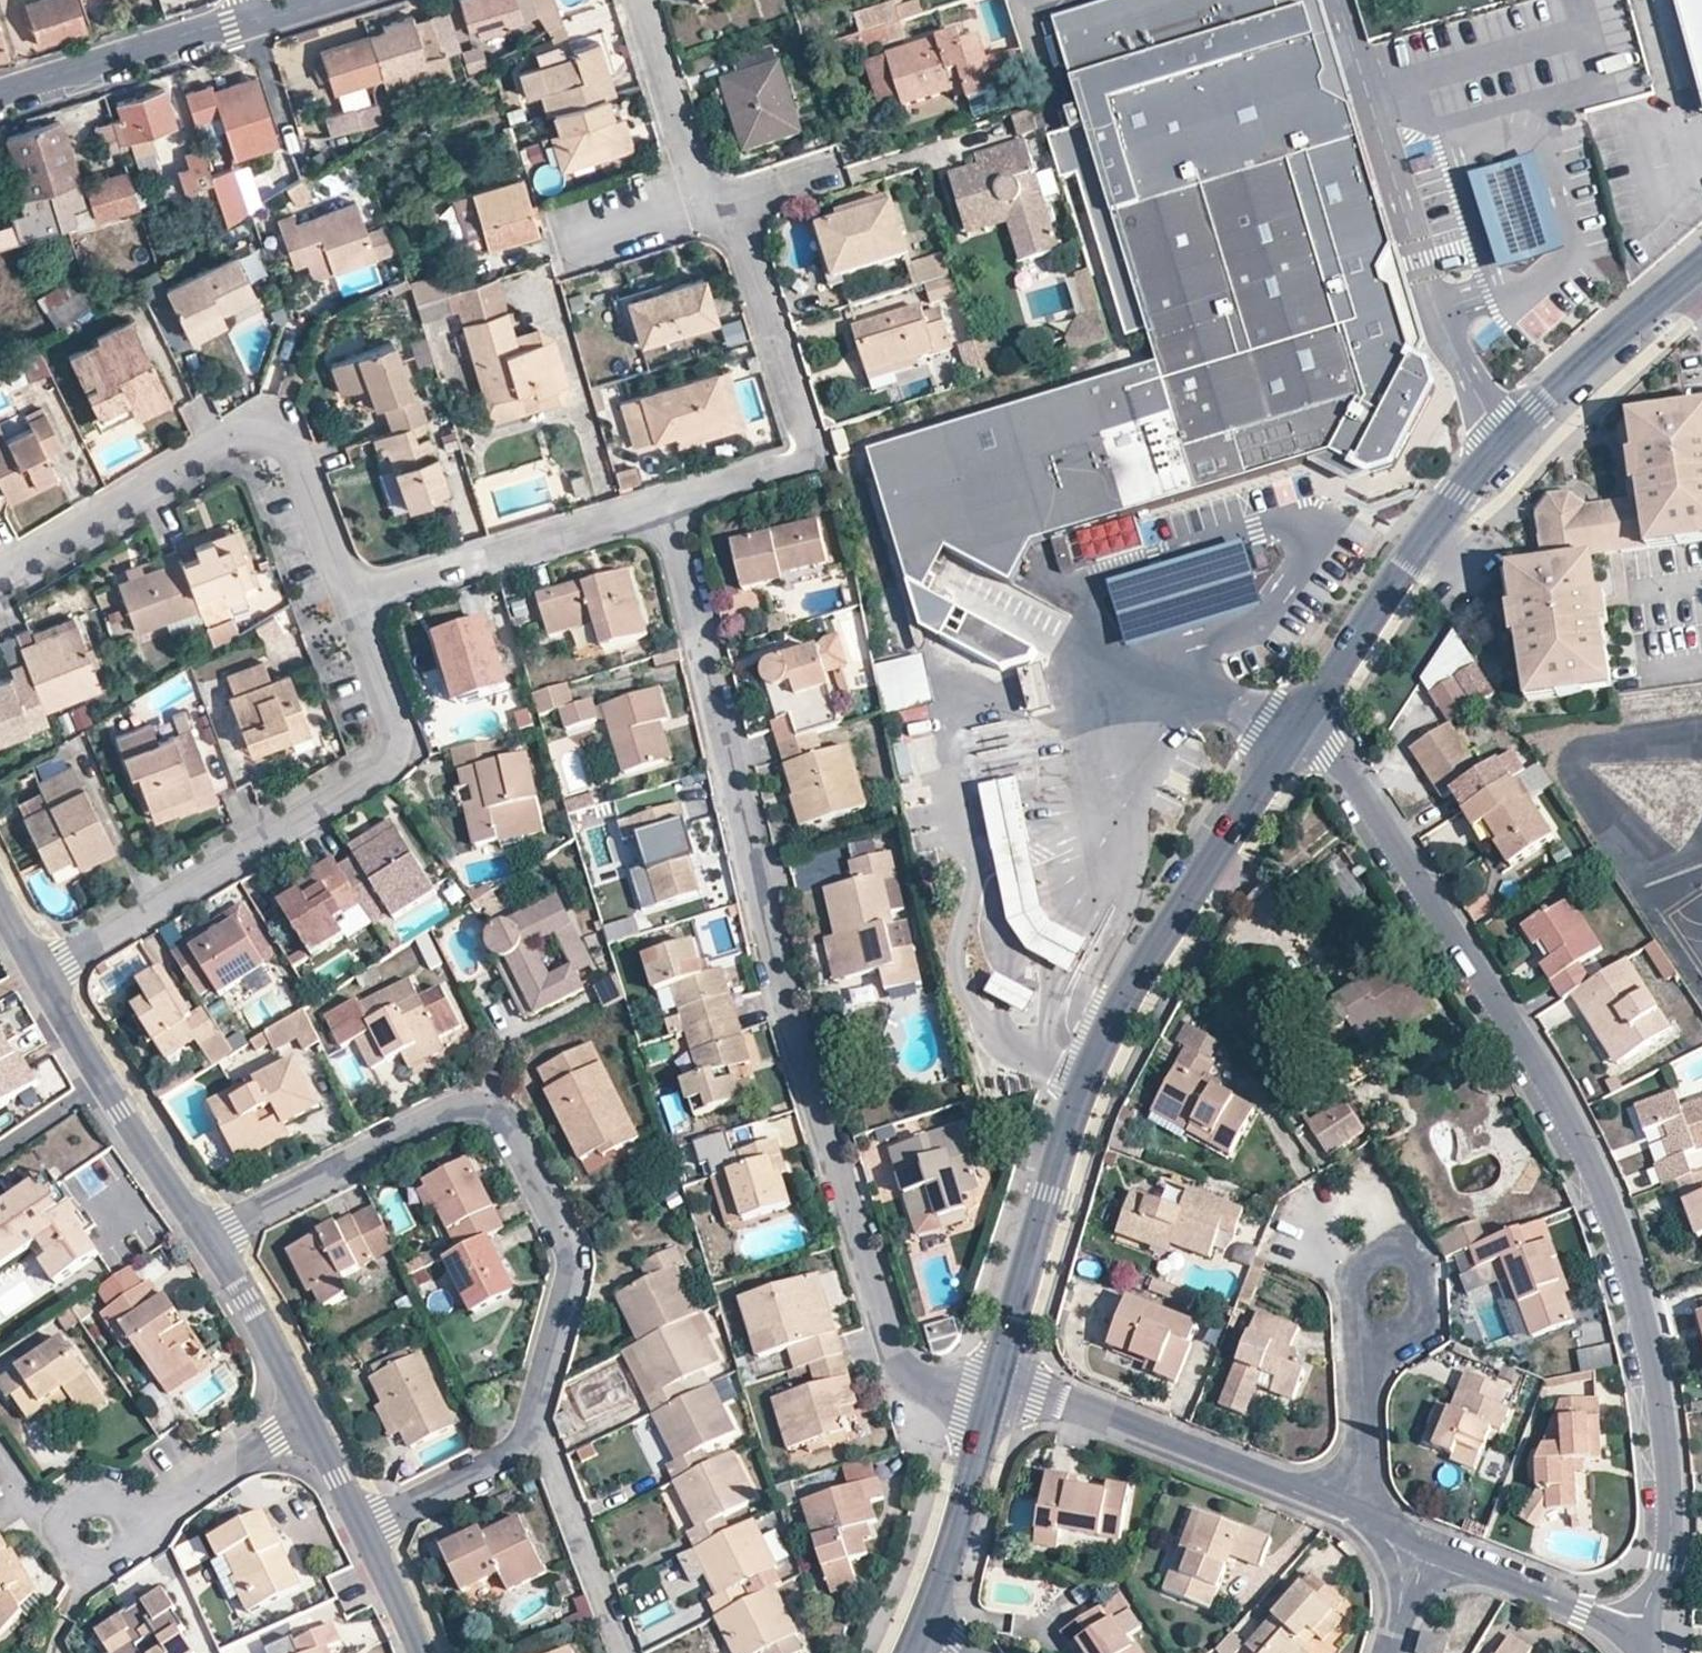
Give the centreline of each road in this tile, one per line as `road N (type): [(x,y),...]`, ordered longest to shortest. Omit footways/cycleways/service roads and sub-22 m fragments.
road 1 (residential): [(1303,700),(1550,1081),(1601,1182),(1637,1285),(1666,1443),(1668,1561),(1641,1635)]
road 2 (residential): [(984,1420),(913,1386),(895,1361),(780,988),(666,502)]
road 3 (tertiary): [(1303,700),(1132,988),(1067,1134),(998,1376)]
road 4 (residential): [(637,0),(695,198),(733,205),(808,456),(666,502)]
road 5 (residential): [(210,1236),(452,1110),(492,1112),(570,1259),(527,1430)]
road 6 (tertiary): [(1701,257),(1507,438),(1398,565),(1303,700)]
road 7 (residential): [(350,596),(396,725),(388,761),(41,972)]
road 8 (residential): [(0,572),(244,433),(283,442),(295,455),(350,596)]
road 9 (residential): [(1363,1515),(998,1376)]
road 10 (residential): [(307,1415),(161,1511),(98,1530),(39,1520),(0,1465)]
road 11 (residential): [(666,502),(350,596)]
road 12 (residential): [(41,972),(121,1112),(210,1236)]
road 13 (residential): [(0,97),(257,20)]
road 14 (residential): [(527,1430),(547,1447),(623,1652)]
road 15 (residential): [(1641,1635),(1417,1544)]
road 16 (residential): [(1365,1360),(1360,1265),(1399,1251),(1421,1285),(1415,1316),(1394,1340)]
road 17 (tertiary): [(984,1420),(920,1616)]
road 18 (residential): [(210,1236),(307,1415)]
road 19 (residential): [(527,1430),(507,1455),(360,1526)]
road 20 (residential): [(1365,1360),(1363,1515)]
road 21 (residential): [(360,1526),(417,1652)]
road 22 (residential): [(307,1415),(360,1526)]

